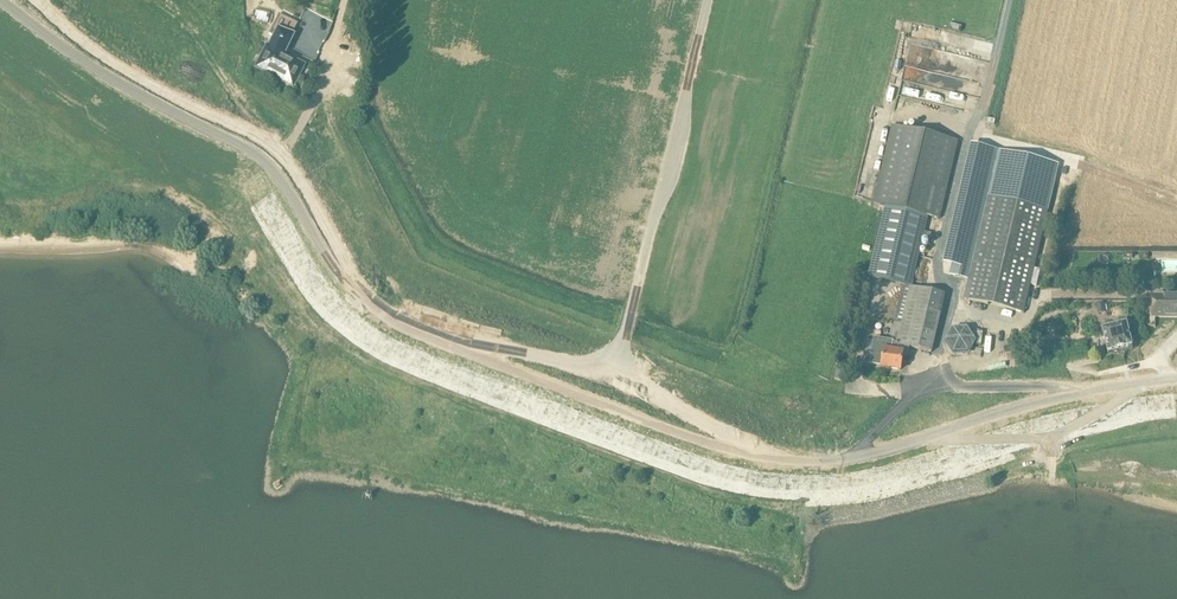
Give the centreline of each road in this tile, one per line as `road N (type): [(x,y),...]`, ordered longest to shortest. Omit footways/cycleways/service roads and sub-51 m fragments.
road 1 (unclassified): [(1176,379),(1040,401),(832,462),(729,450),(395,324),(356,286),(281,155),(134,77),(37,0)]
road 2 (track): [(340,327),(367,346),(703,474),(783,492),(1053,455)]
road 3 (track): [(1009,0),(981,129),(968,127)]
road 4 (track): [(929,436),(1055,440)]

